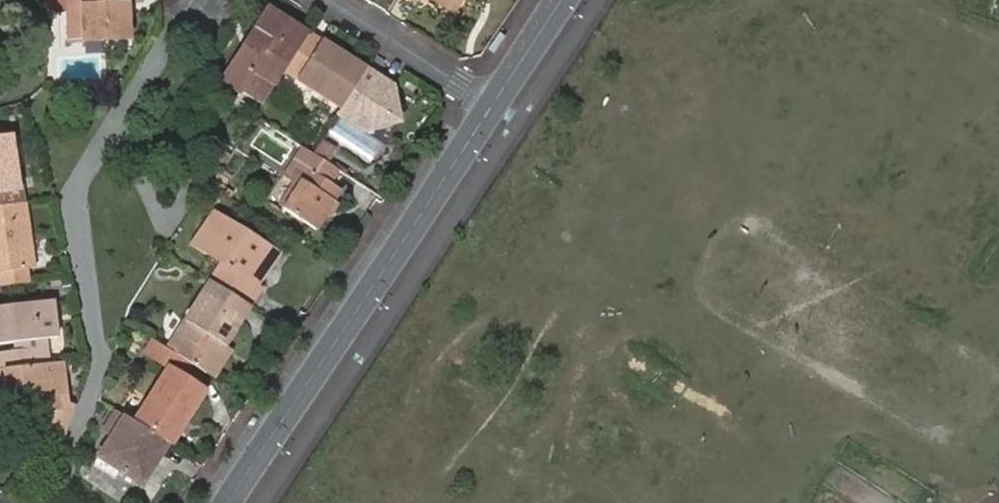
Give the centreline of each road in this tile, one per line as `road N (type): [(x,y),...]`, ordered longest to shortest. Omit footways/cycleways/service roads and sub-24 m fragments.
road 1 (tertiary): [(228,502),(493,105)]
road 2 (residential): [(329,0),(493,105)]
road 3 (tertiary): [(493,105),(561,0)]

